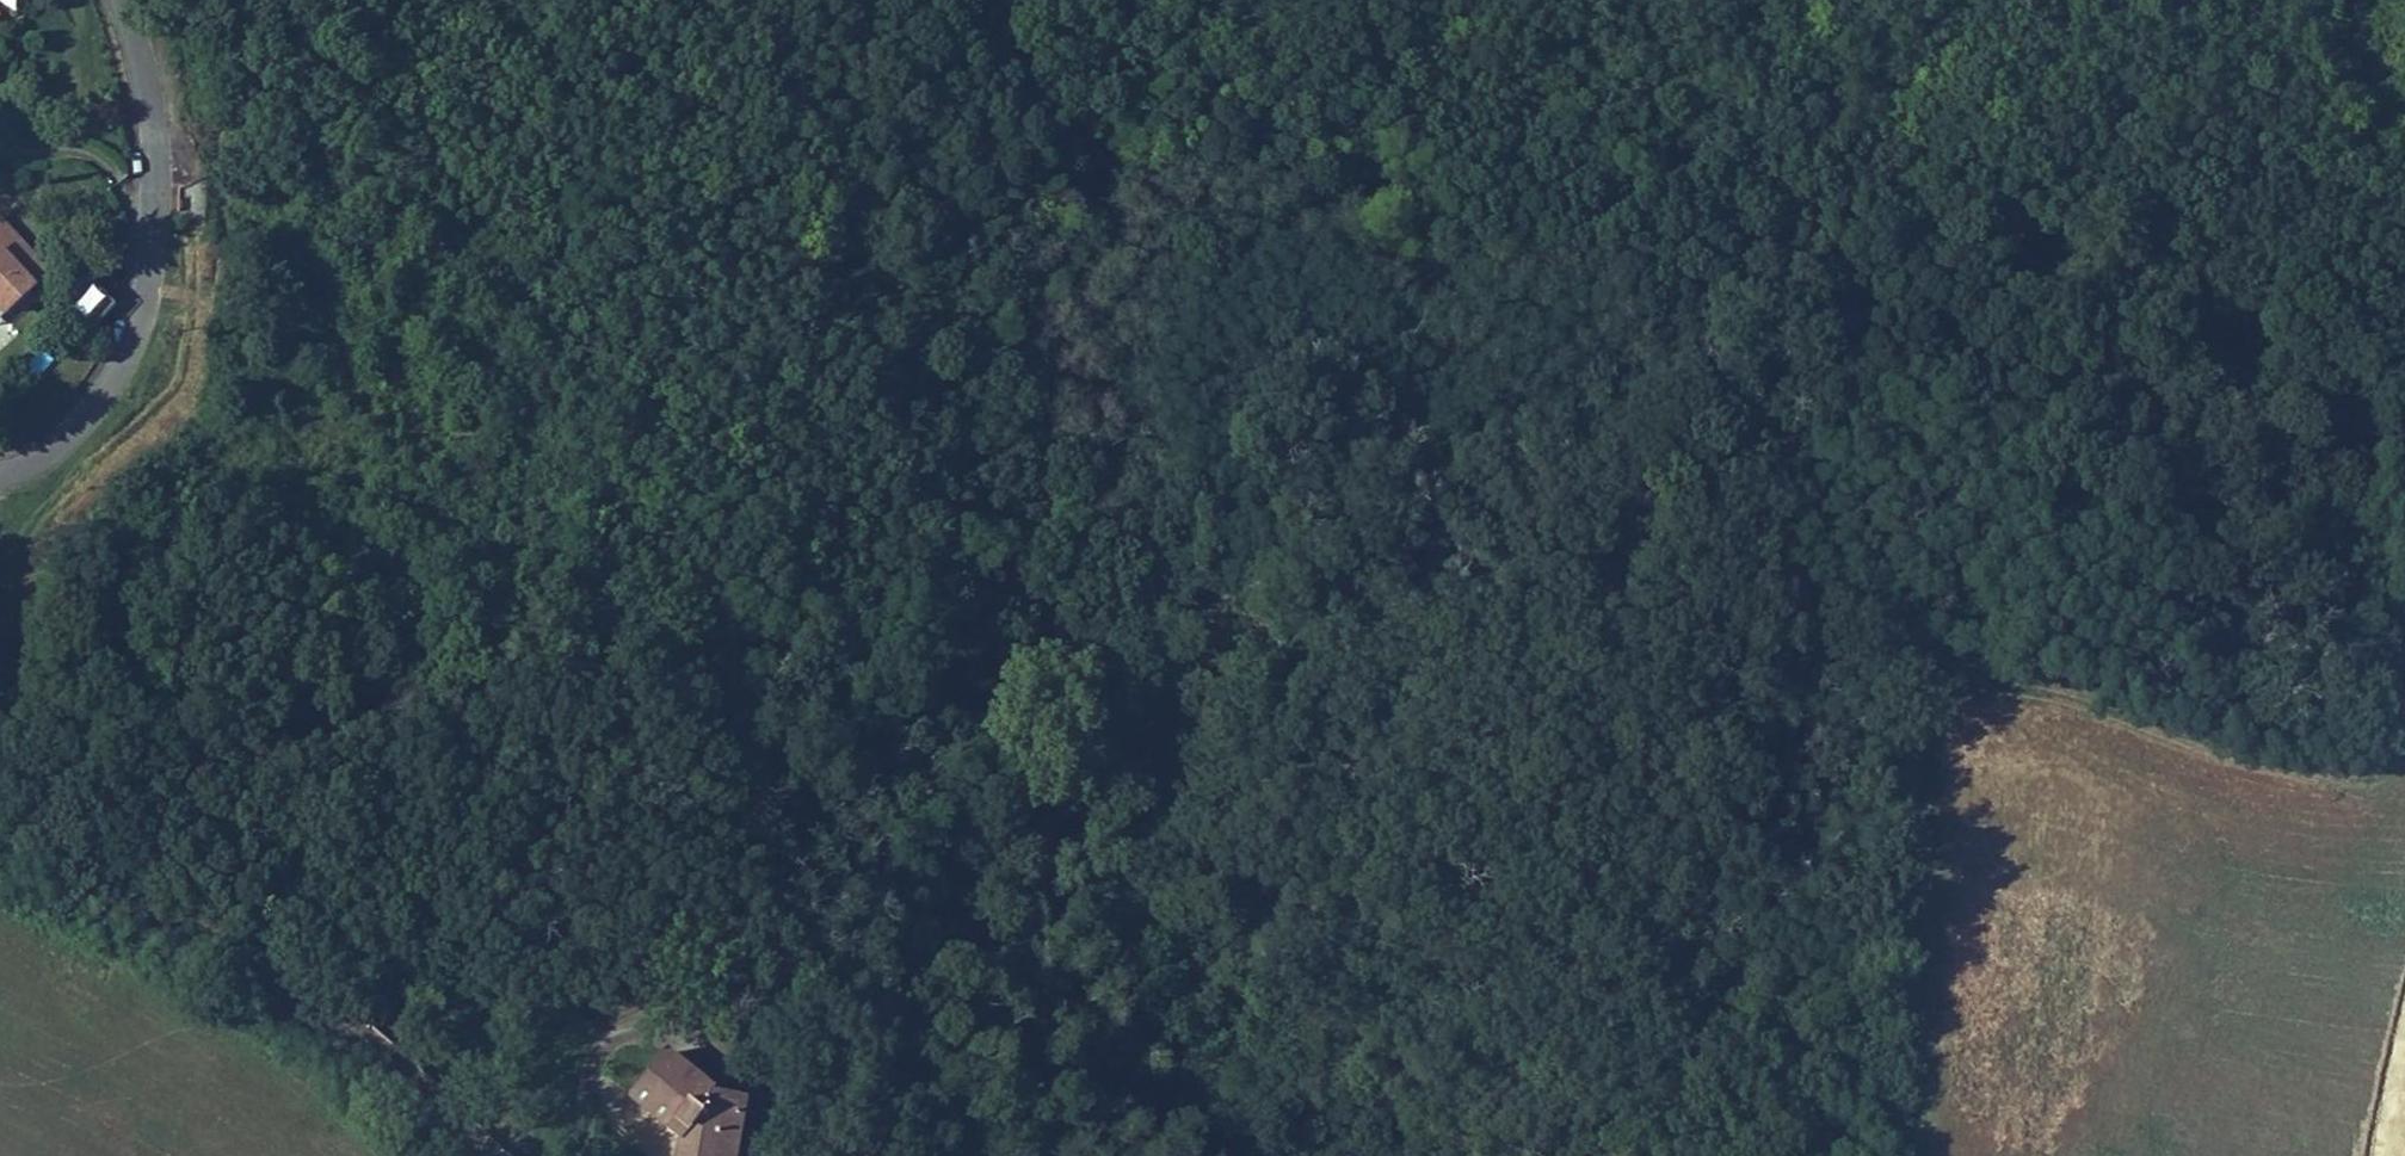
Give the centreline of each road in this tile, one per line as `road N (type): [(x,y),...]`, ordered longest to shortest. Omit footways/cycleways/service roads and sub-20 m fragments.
road 1 (unclassified): [(0,721),(71,847),(101,882),(364,1056),(475,1155)]
road 2 (residential): [(0,475),(59,444),(106,391),(150,272),(155,152),(120,0)]

